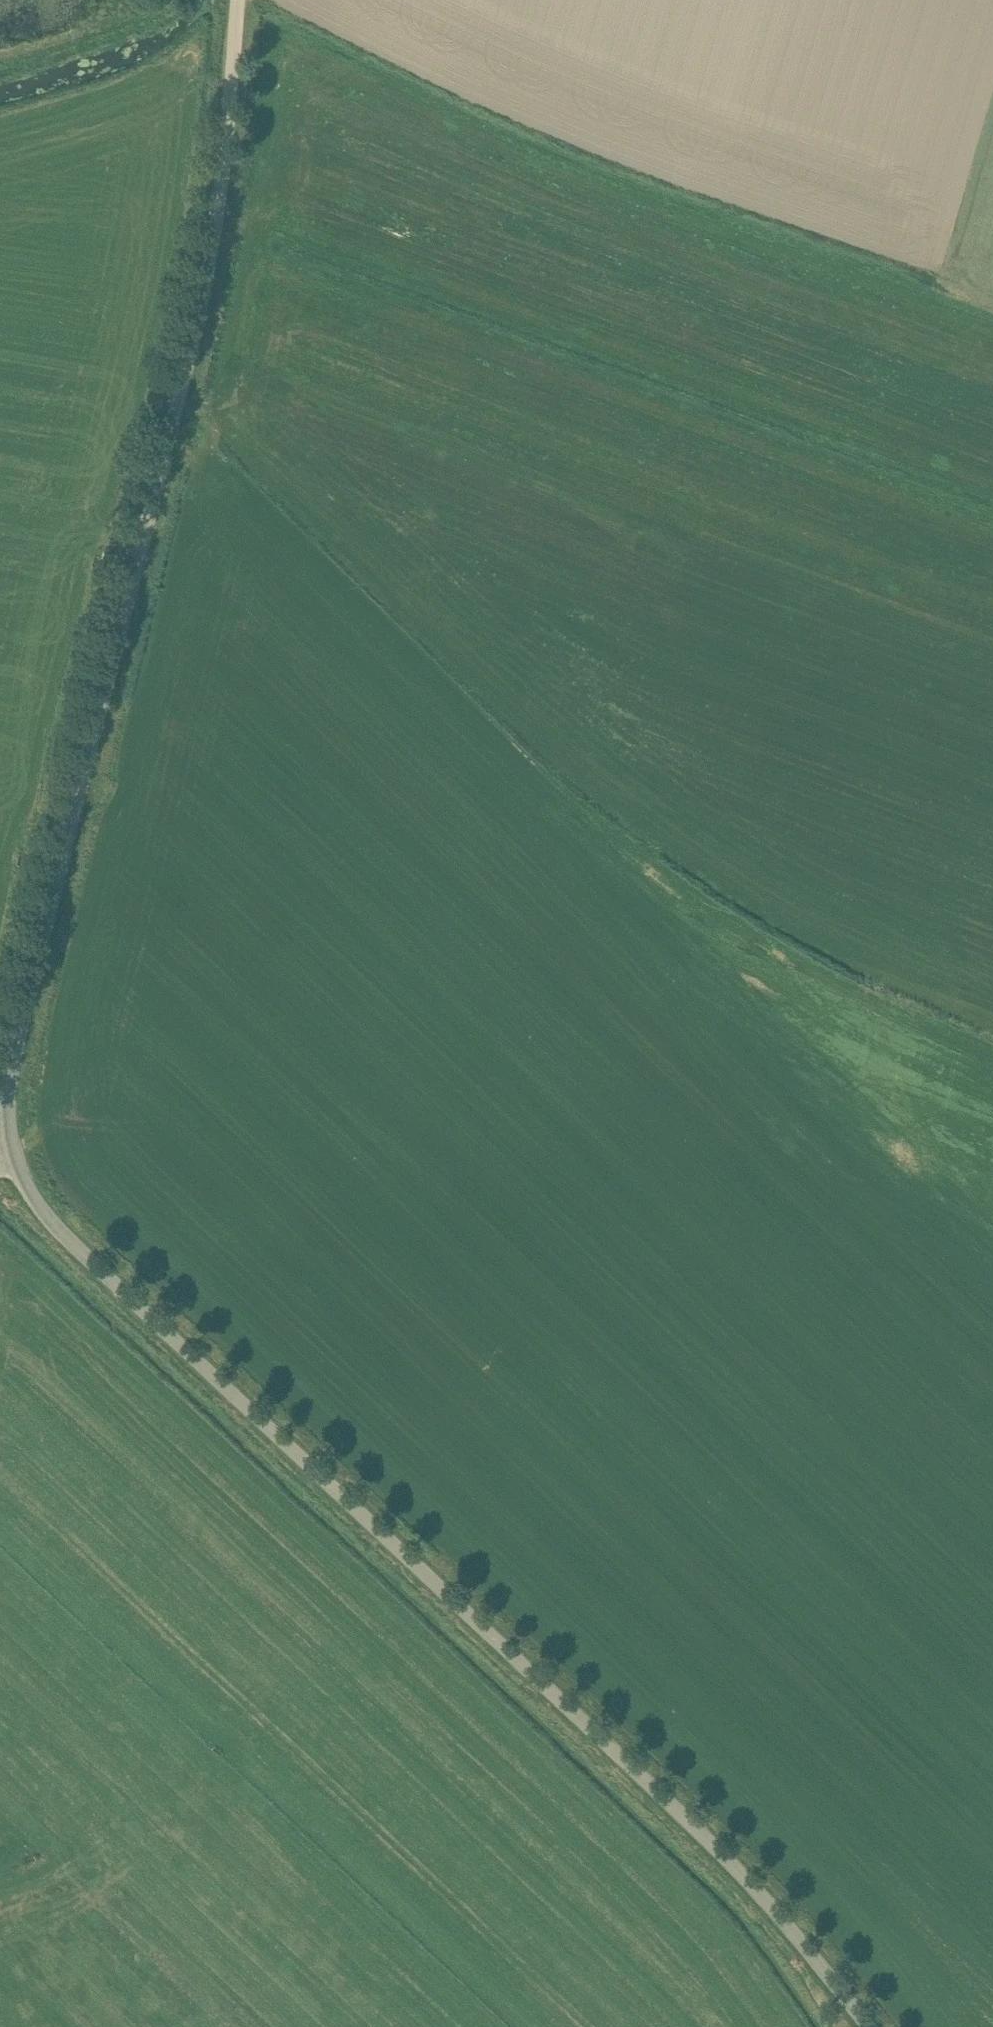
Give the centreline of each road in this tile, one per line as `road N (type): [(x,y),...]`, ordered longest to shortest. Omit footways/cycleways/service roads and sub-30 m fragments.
road 1 (unclassified): [(867,2026),(769,1903),(64,1228),(24,1186),(7,1155),(0,1111),(63,897),(194,340),(222,197),(244,0)]

